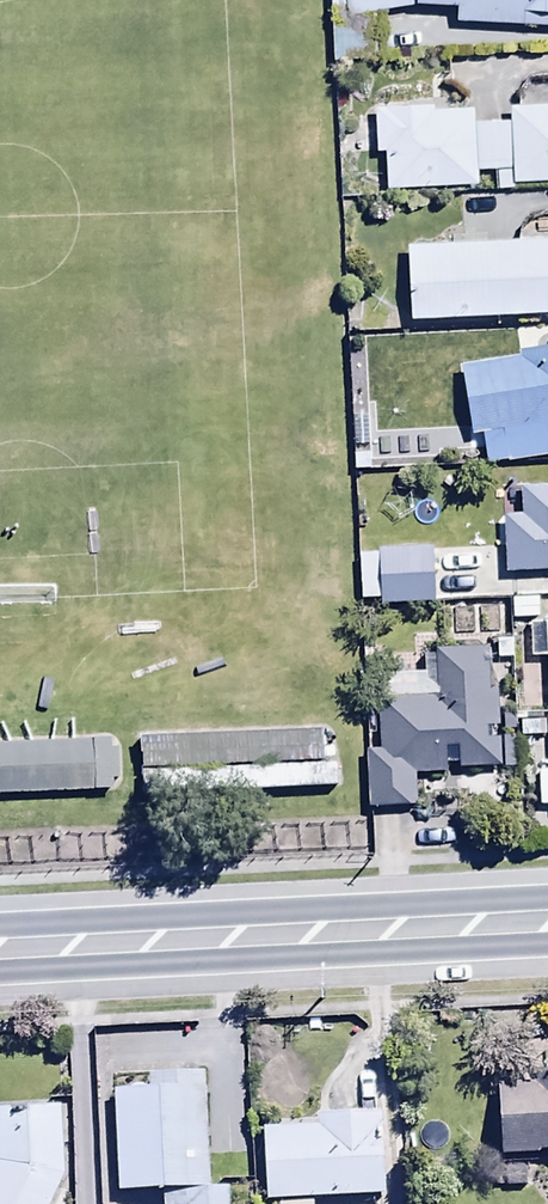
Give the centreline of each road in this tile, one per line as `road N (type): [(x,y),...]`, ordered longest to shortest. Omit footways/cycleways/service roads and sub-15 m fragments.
road 1 (secondary): [(0,951),(547,926)]

